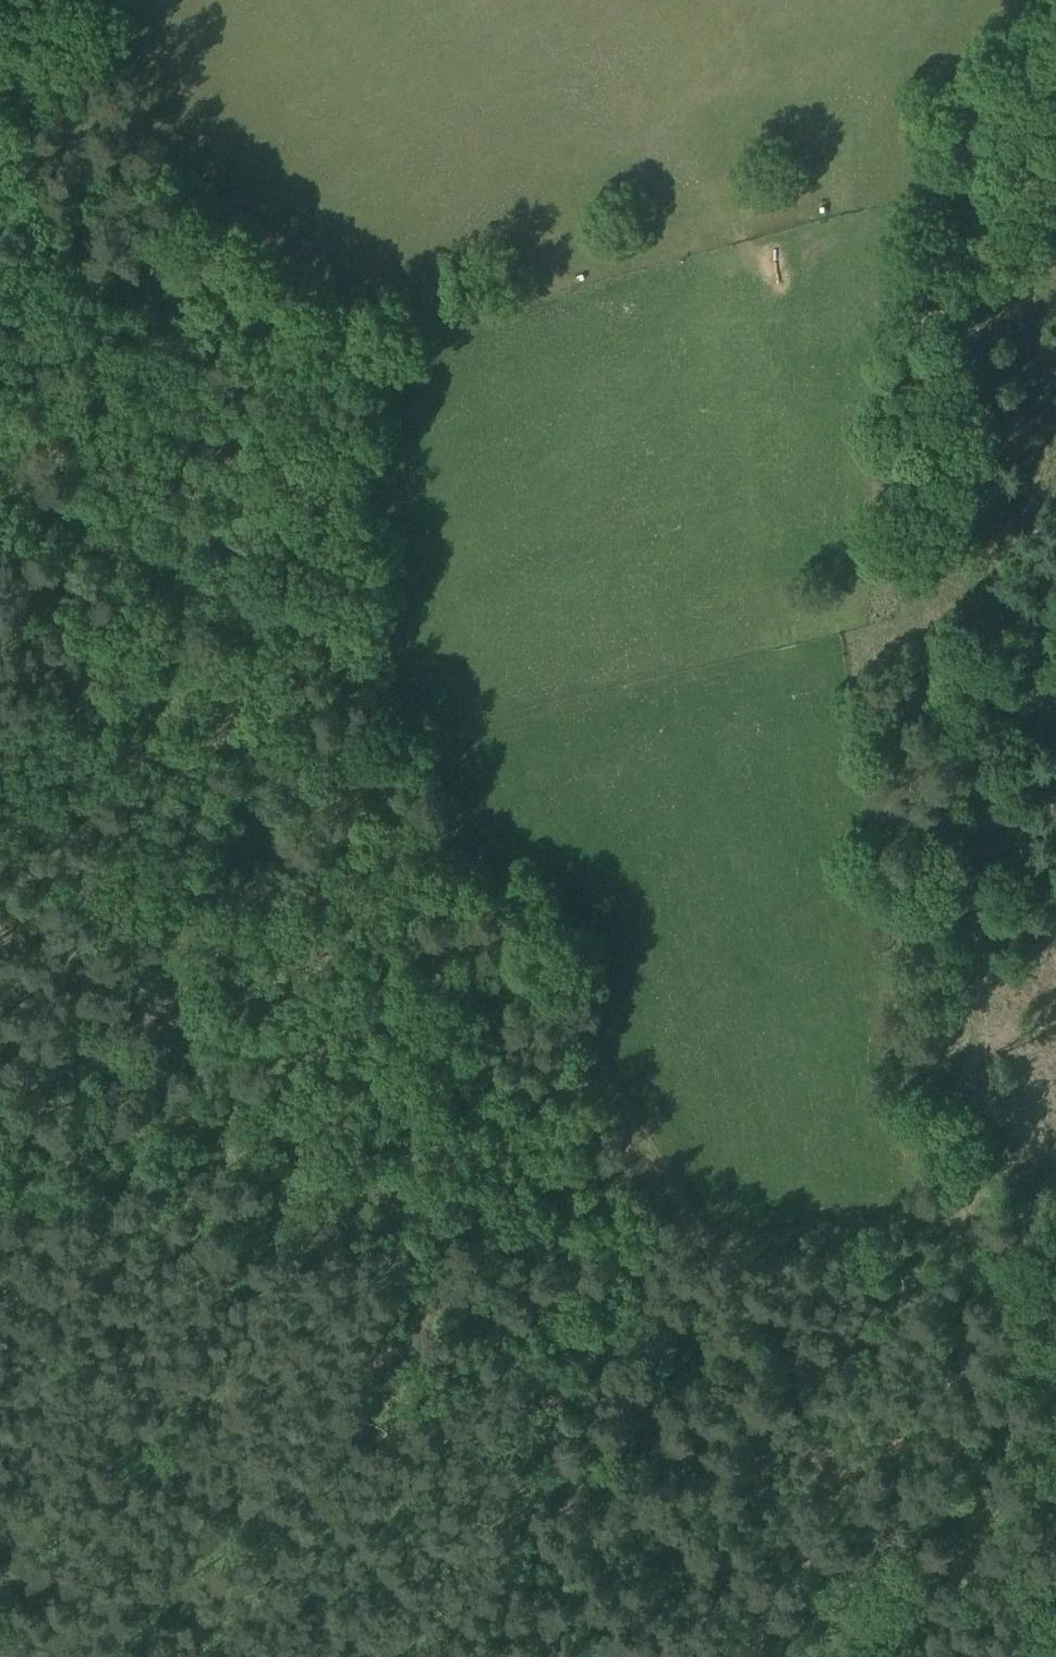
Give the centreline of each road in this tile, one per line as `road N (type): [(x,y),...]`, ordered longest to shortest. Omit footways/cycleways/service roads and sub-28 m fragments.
road 1 (track): [(1055,1248),(974,1336),(911,1433),(838,1476),(773,1656)]
road 2 (track): [(1055,616),(992,600),(923,600)]

